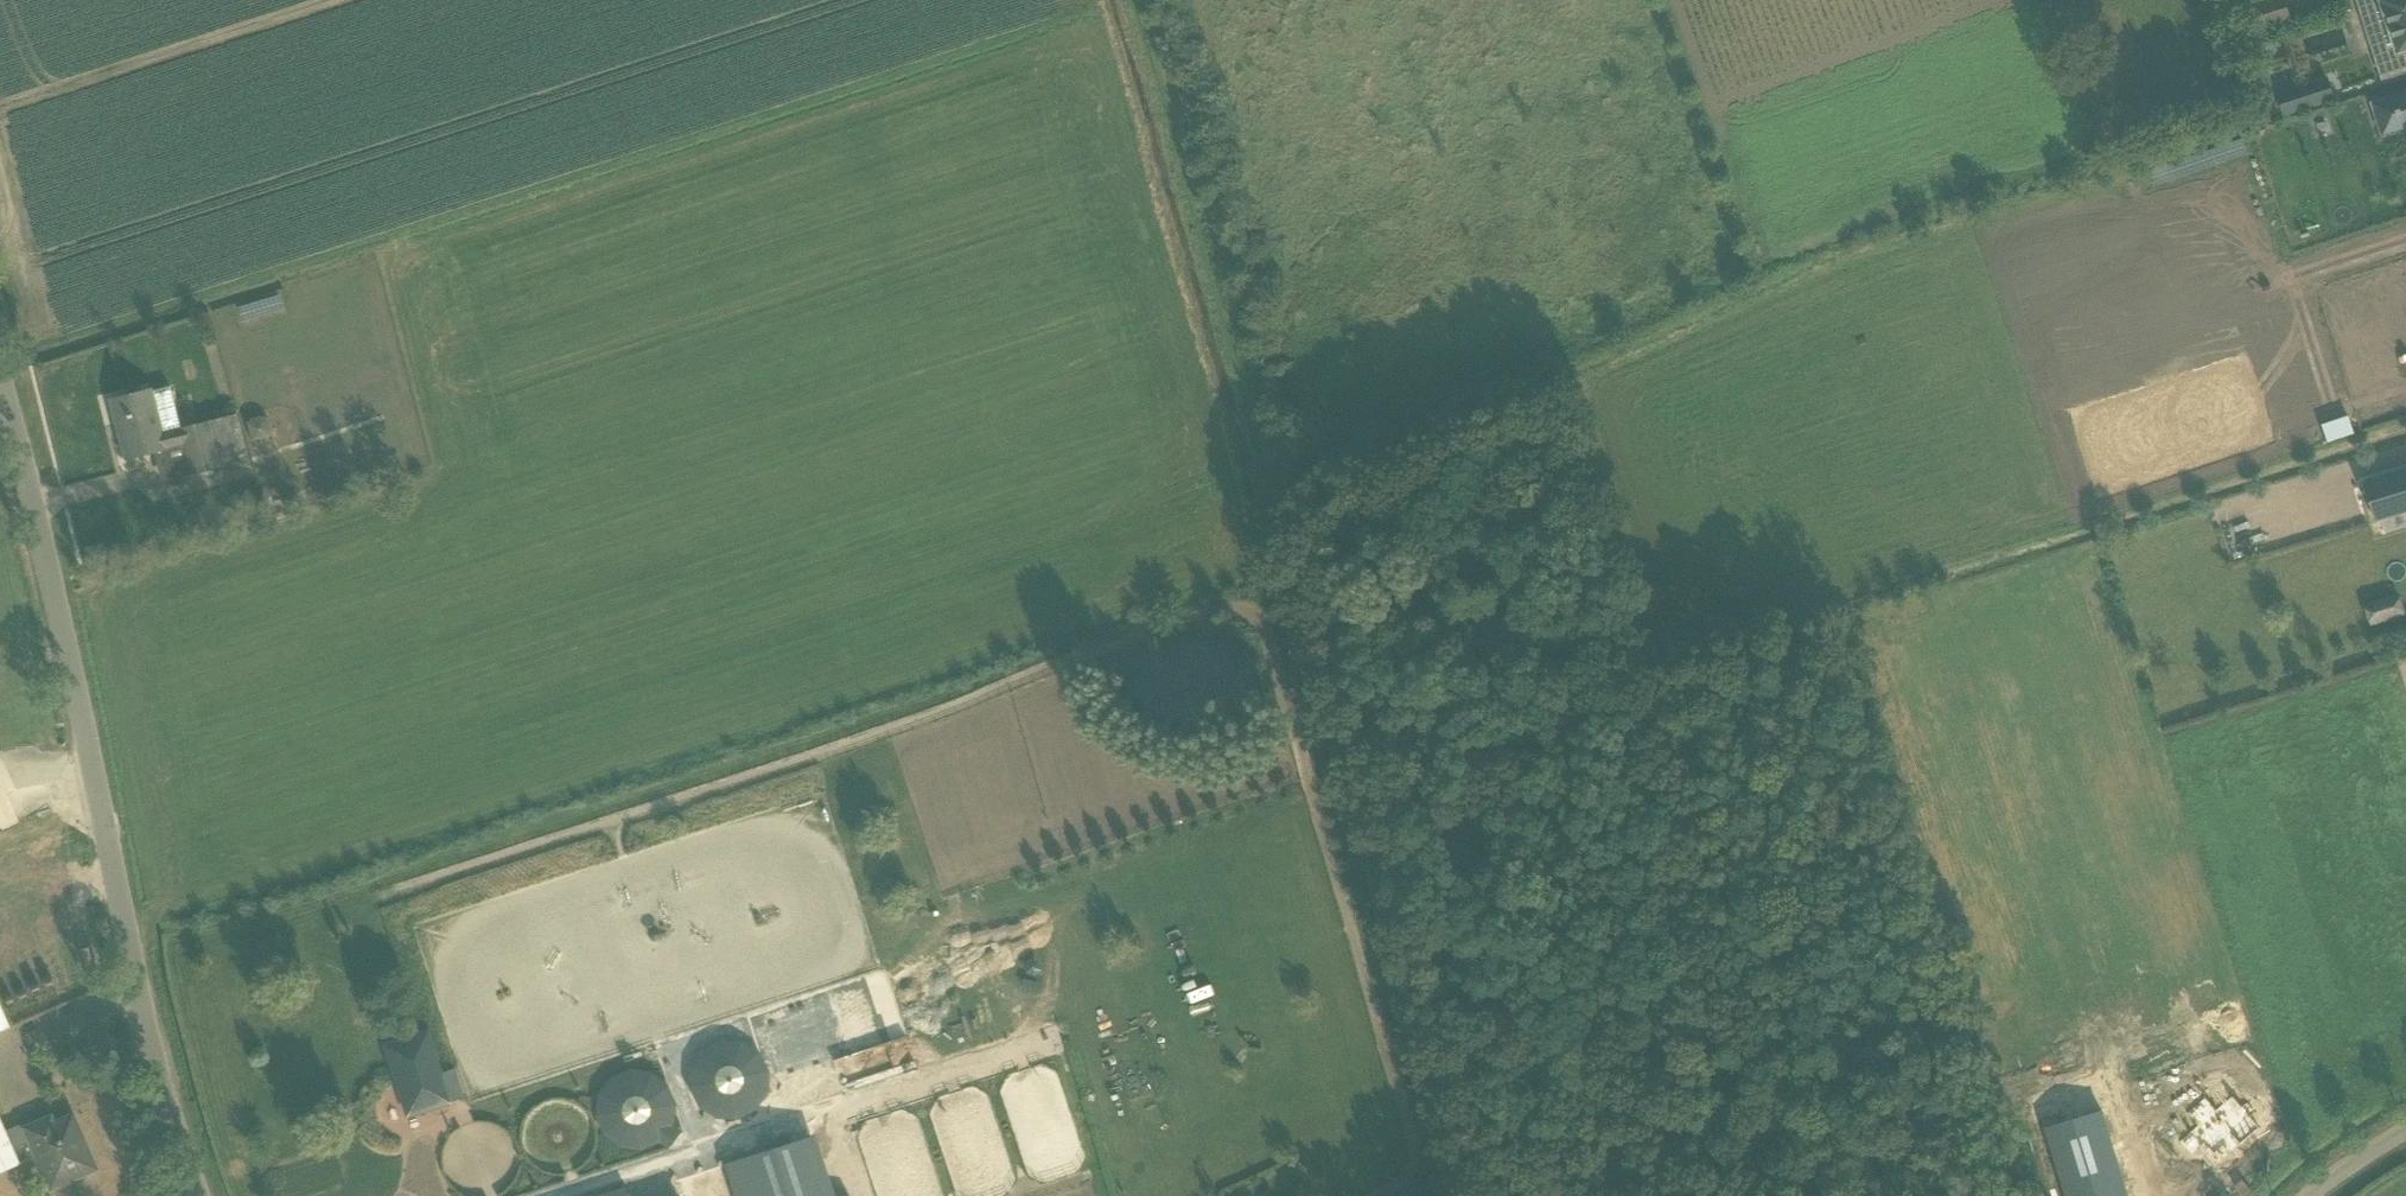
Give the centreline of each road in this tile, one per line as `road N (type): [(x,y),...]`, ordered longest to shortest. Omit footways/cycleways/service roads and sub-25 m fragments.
road 1 (unclassified): [(197,1195),(170,1124),(0,377)]

